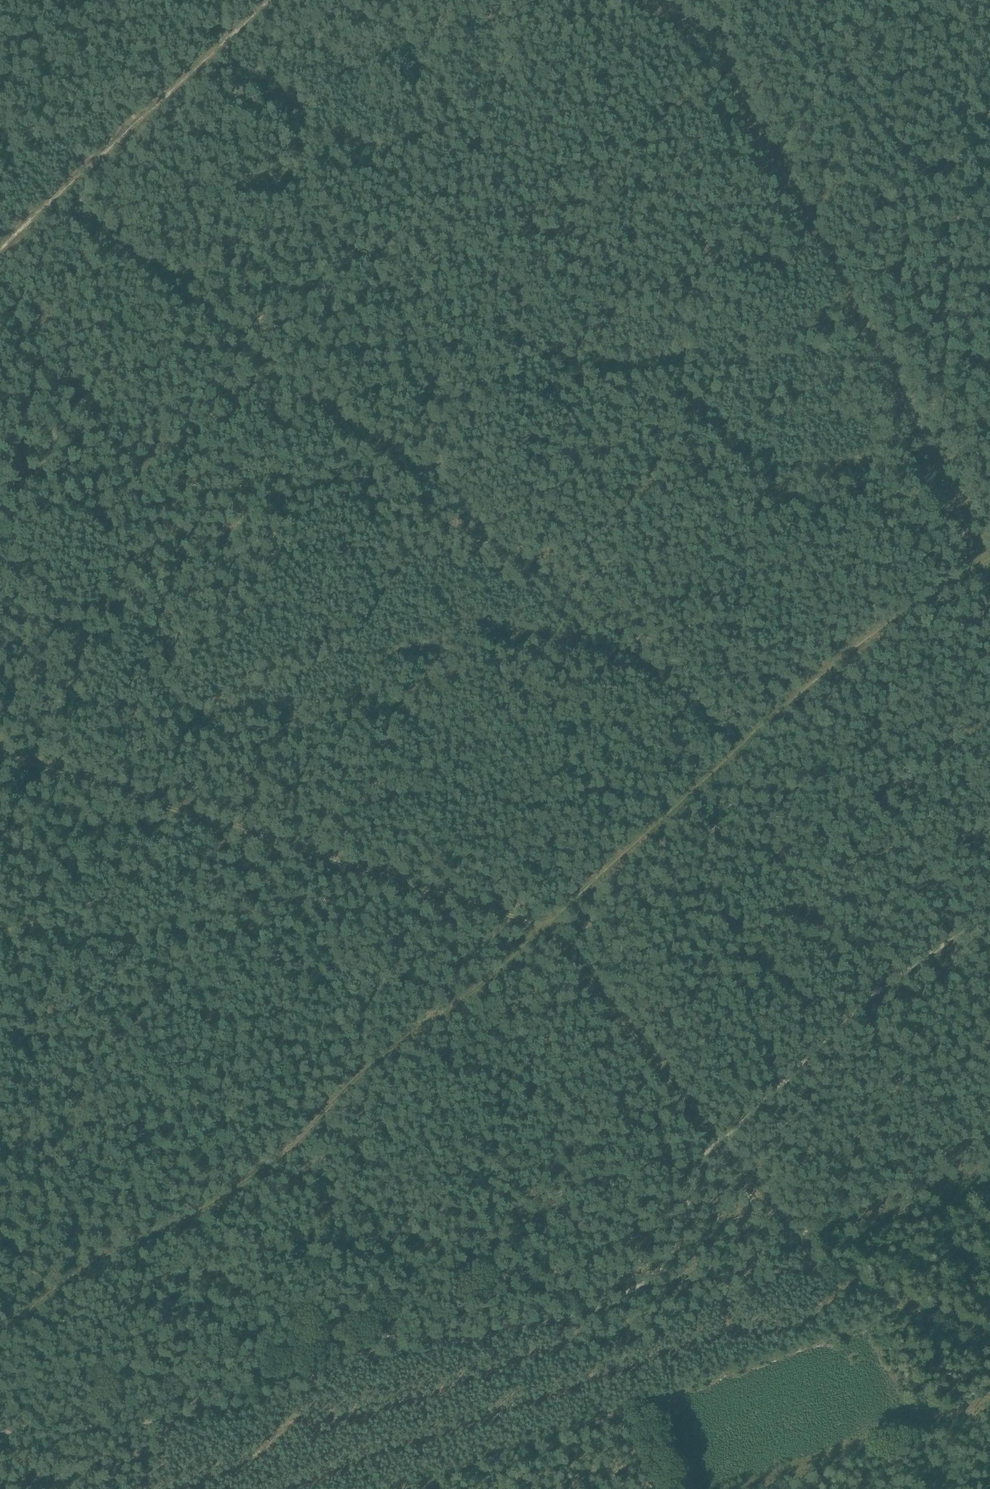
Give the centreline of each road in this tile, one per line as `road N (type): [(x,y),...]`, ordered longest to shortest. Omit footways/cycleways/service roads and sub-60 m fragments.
road 1 (track): [(989,550),(872,636),(539,929),(161,796),(0,752)]
road 2 (track): [(271,0),(0,252)]
road 3 (track): [(989,1396),(716,1488)]

